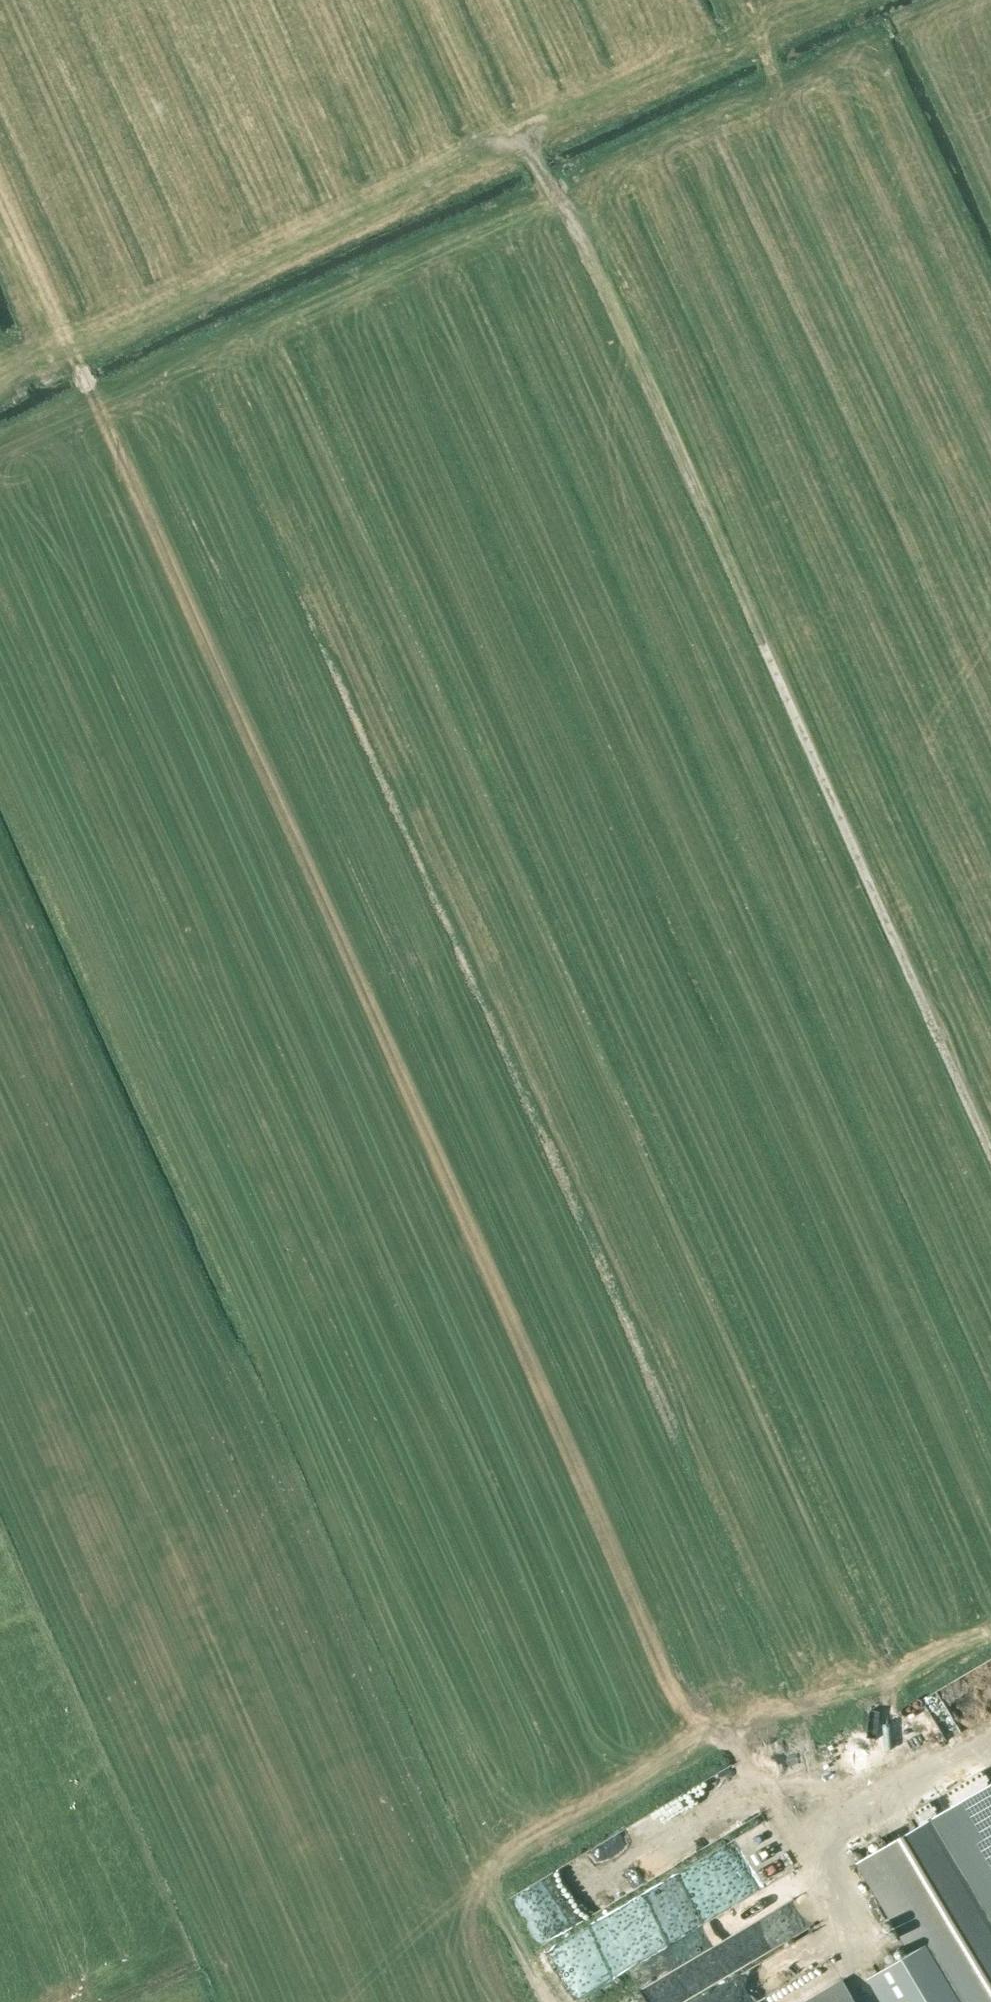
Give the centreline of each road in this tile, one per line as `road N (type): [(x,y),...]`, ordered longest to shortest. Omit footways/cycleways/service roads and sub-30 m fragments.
road 1 (track): [(990,1157),(577,225),(524,147)]

